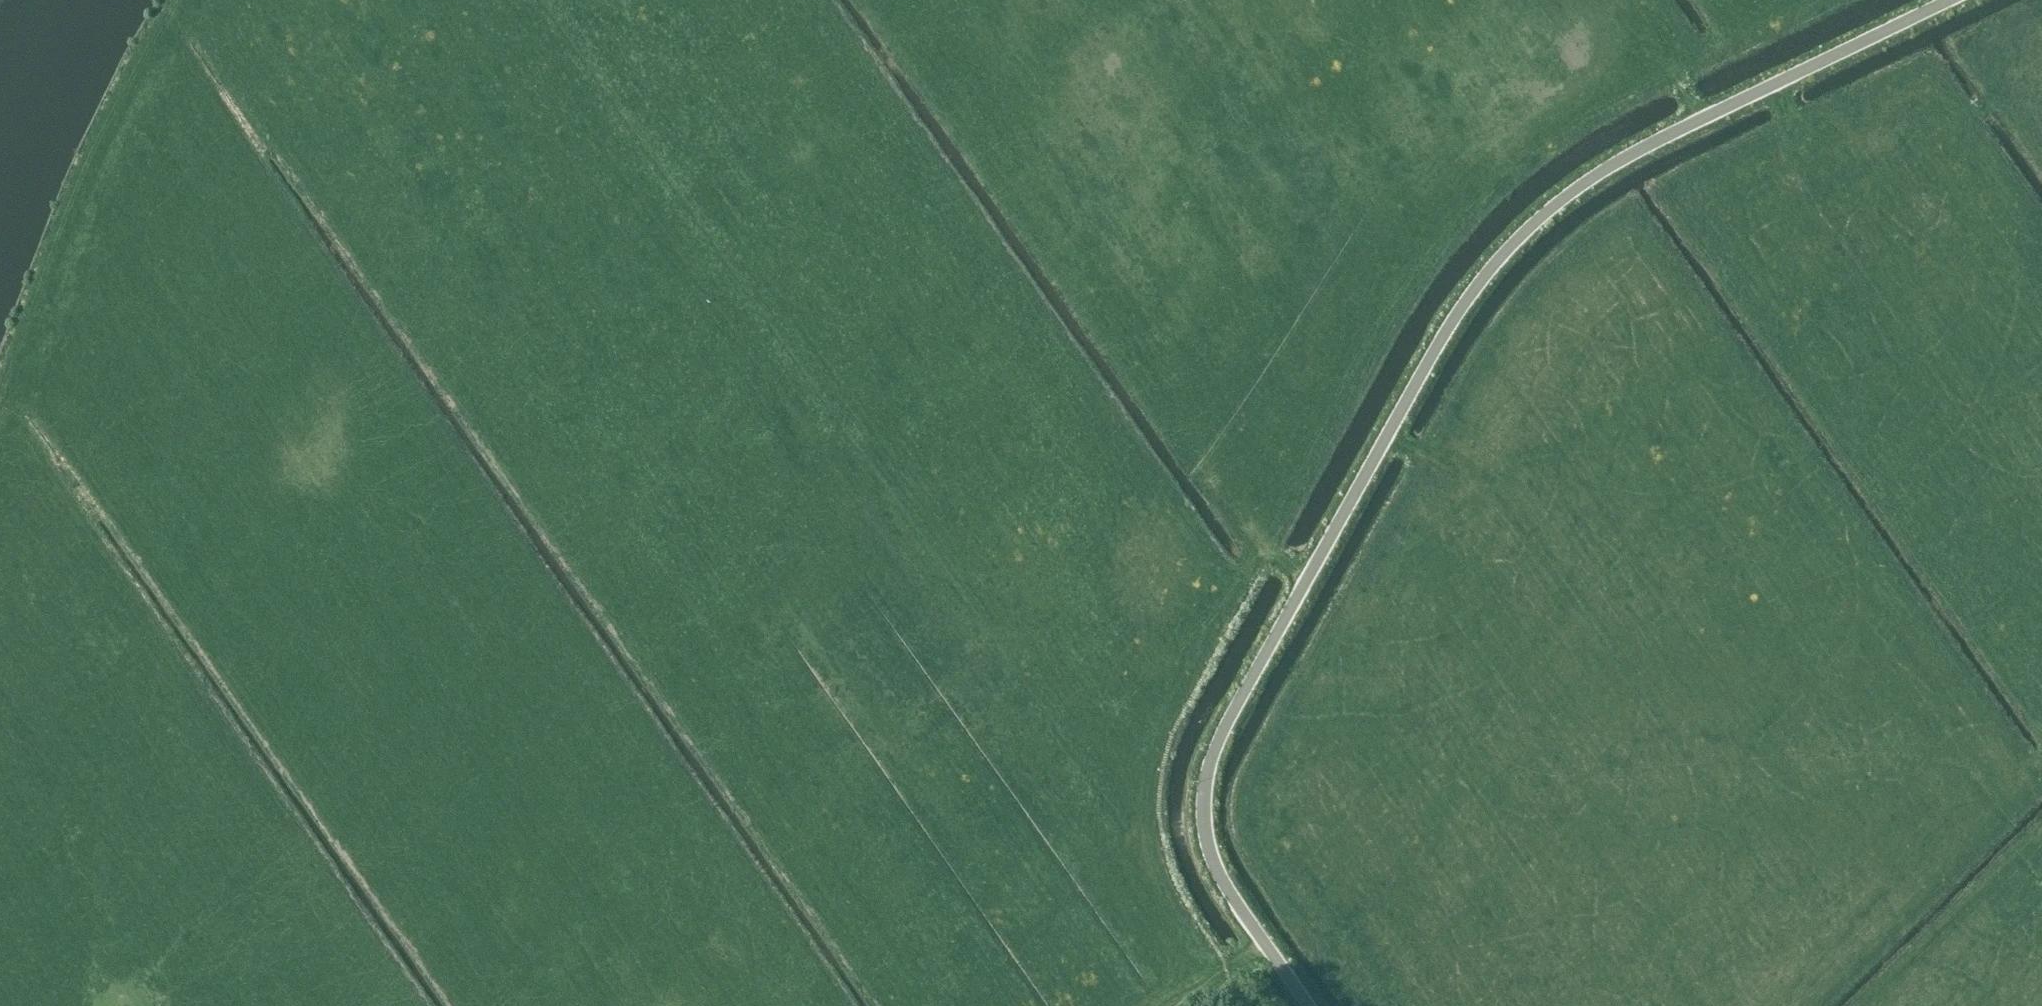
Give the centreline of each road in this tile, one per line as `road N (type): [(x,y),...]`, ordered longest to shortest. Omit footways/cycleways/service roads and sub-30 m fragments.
road 1 (unclassified): [(1308,1005),(1214,863),(1206,779),(1229,718),(1449,329),(1493,266),(1586,182),(1950,0)]

